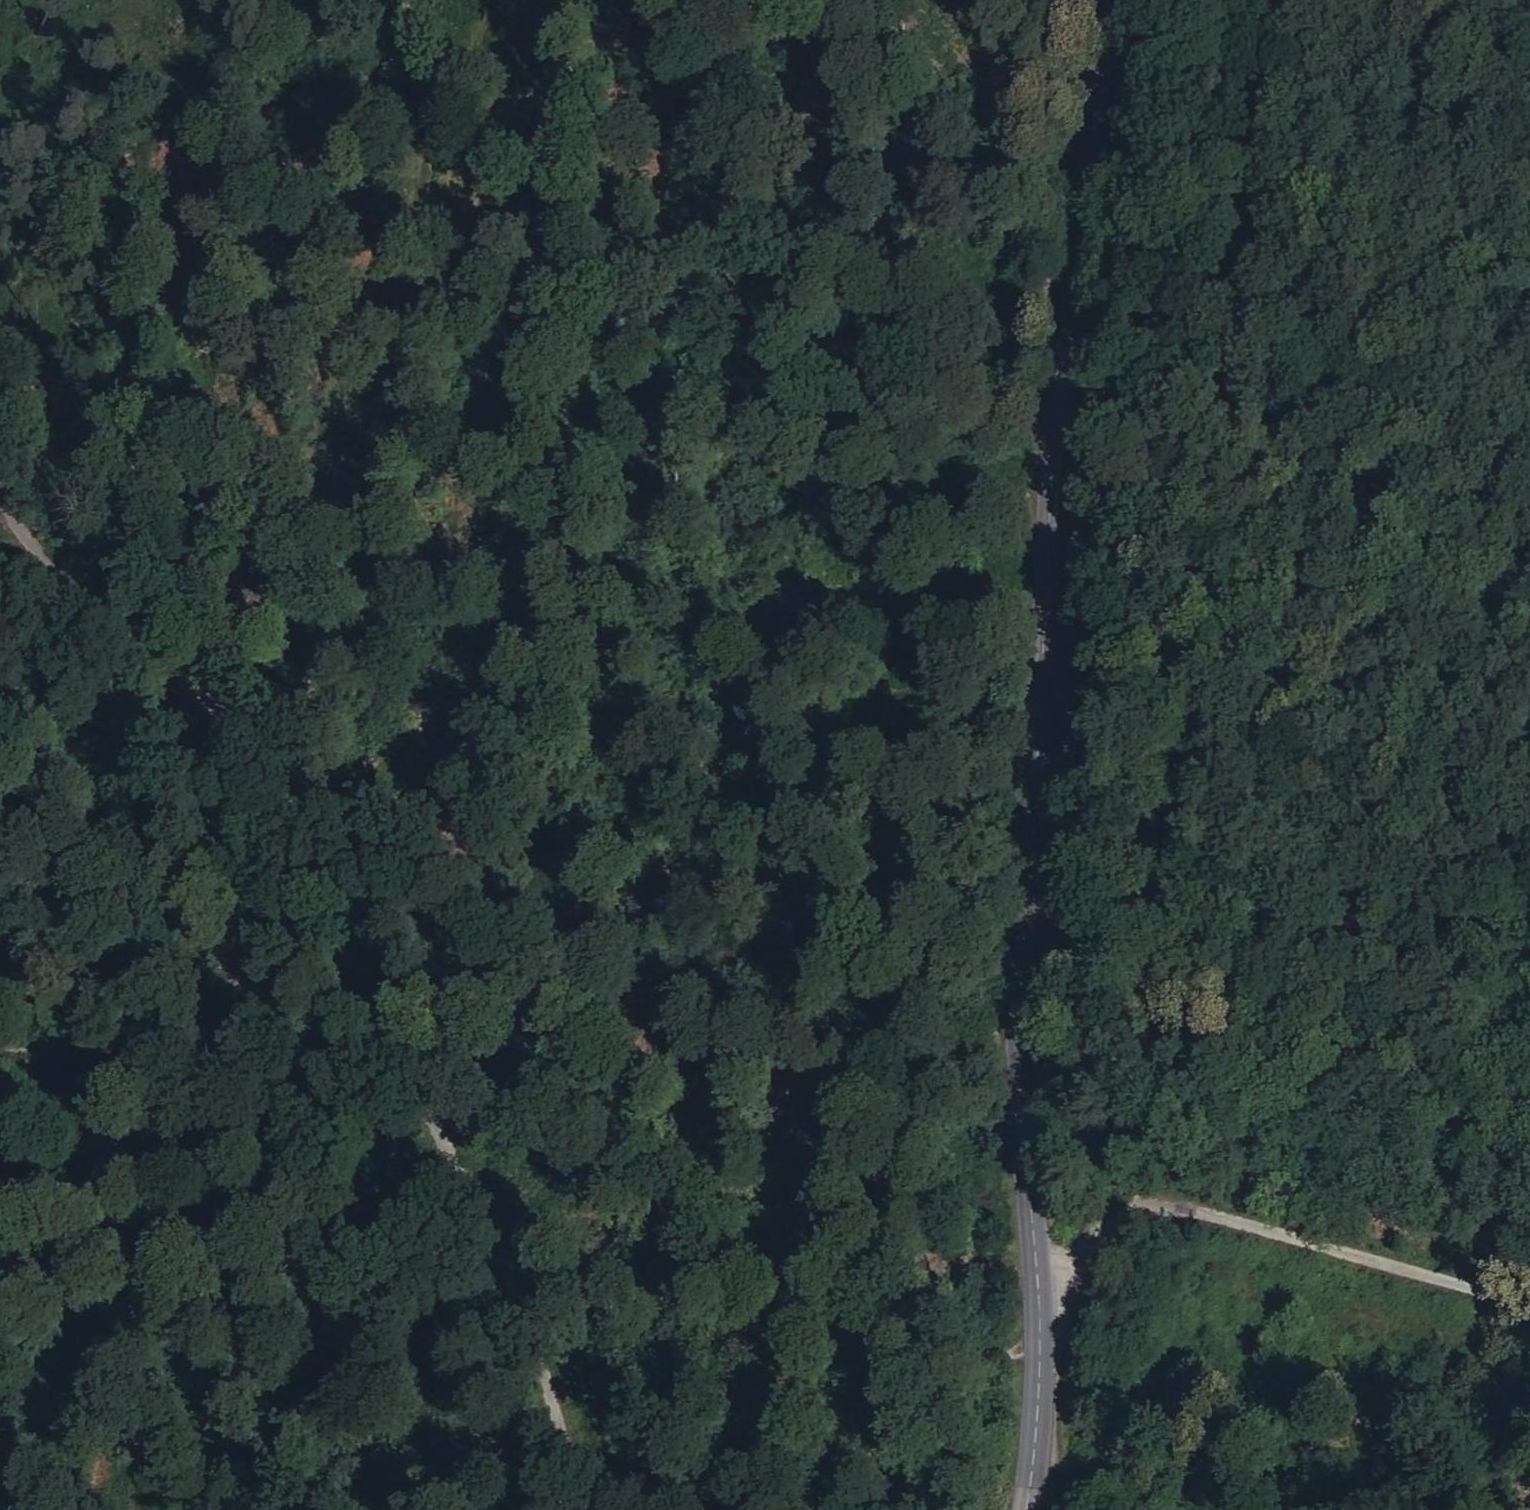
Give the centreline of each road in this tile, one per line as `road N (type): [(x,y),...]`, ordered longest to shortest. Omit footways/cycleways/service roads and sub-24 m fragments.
road 1 (tertiary): [(1023,1509),(1041,1308),(1018,1070),(1052,484),(1101,0)]
road 2 (track): [(1148,1208),(1529,1292)]

